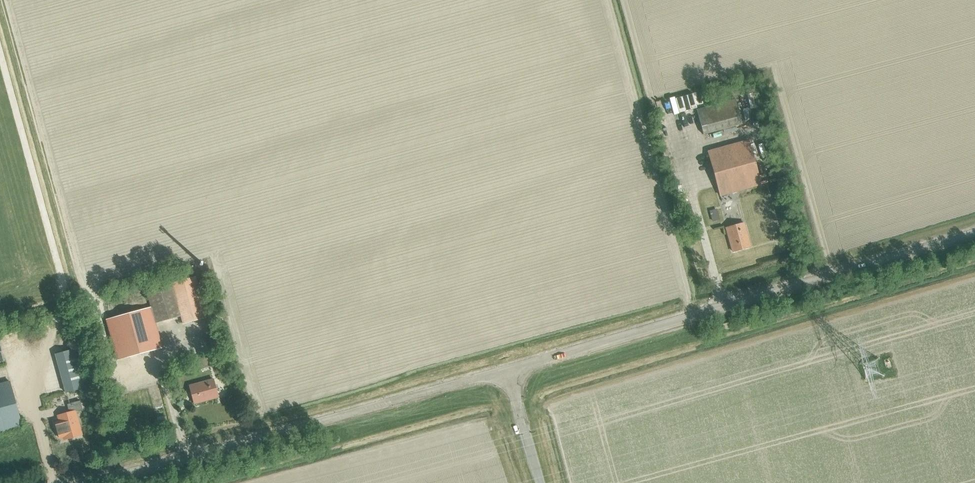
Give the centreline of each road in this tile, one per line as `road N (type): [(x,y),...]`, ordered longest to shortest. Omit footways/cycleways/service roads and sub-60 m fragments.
road 1 (unclassified): [(974,233),(504,372)]
road 2 (unclassified): [(504,372),(96,482)]

